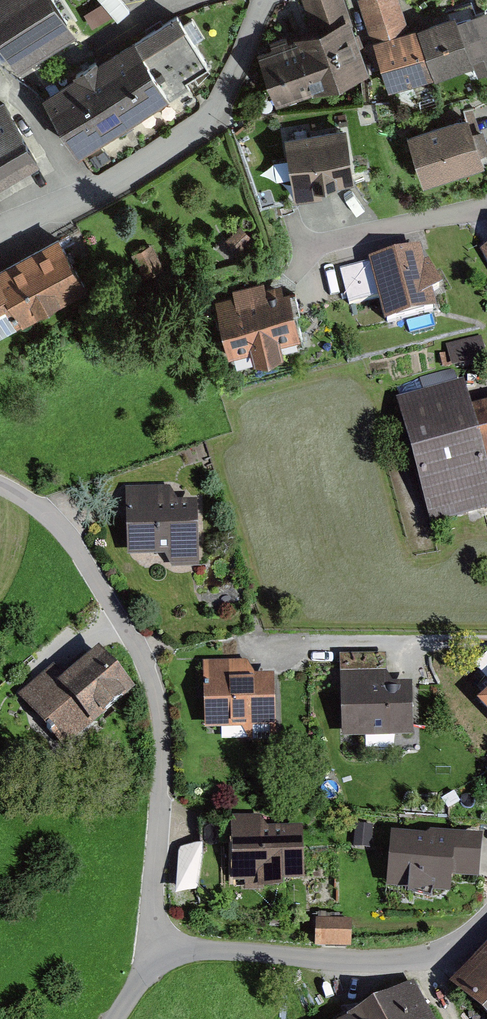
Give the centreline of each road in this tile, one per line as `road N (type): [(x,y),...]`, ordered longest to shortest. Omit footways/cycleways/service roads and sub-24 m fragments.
road 1 (residential): [(0,486),(70,540),(151,677),(164,776),(152,897),(165,961)]
road 2 (residential): [(265,0),(206,118),(83,197),(0,228)]
road 3 (residential): [(486,920),(457,944),(386,959),(206,951),(165,961)]
road 4 (residential): [(486,206),(323,242),(294,271)]
road 5 (residential): [(486,642),(310,641)]

